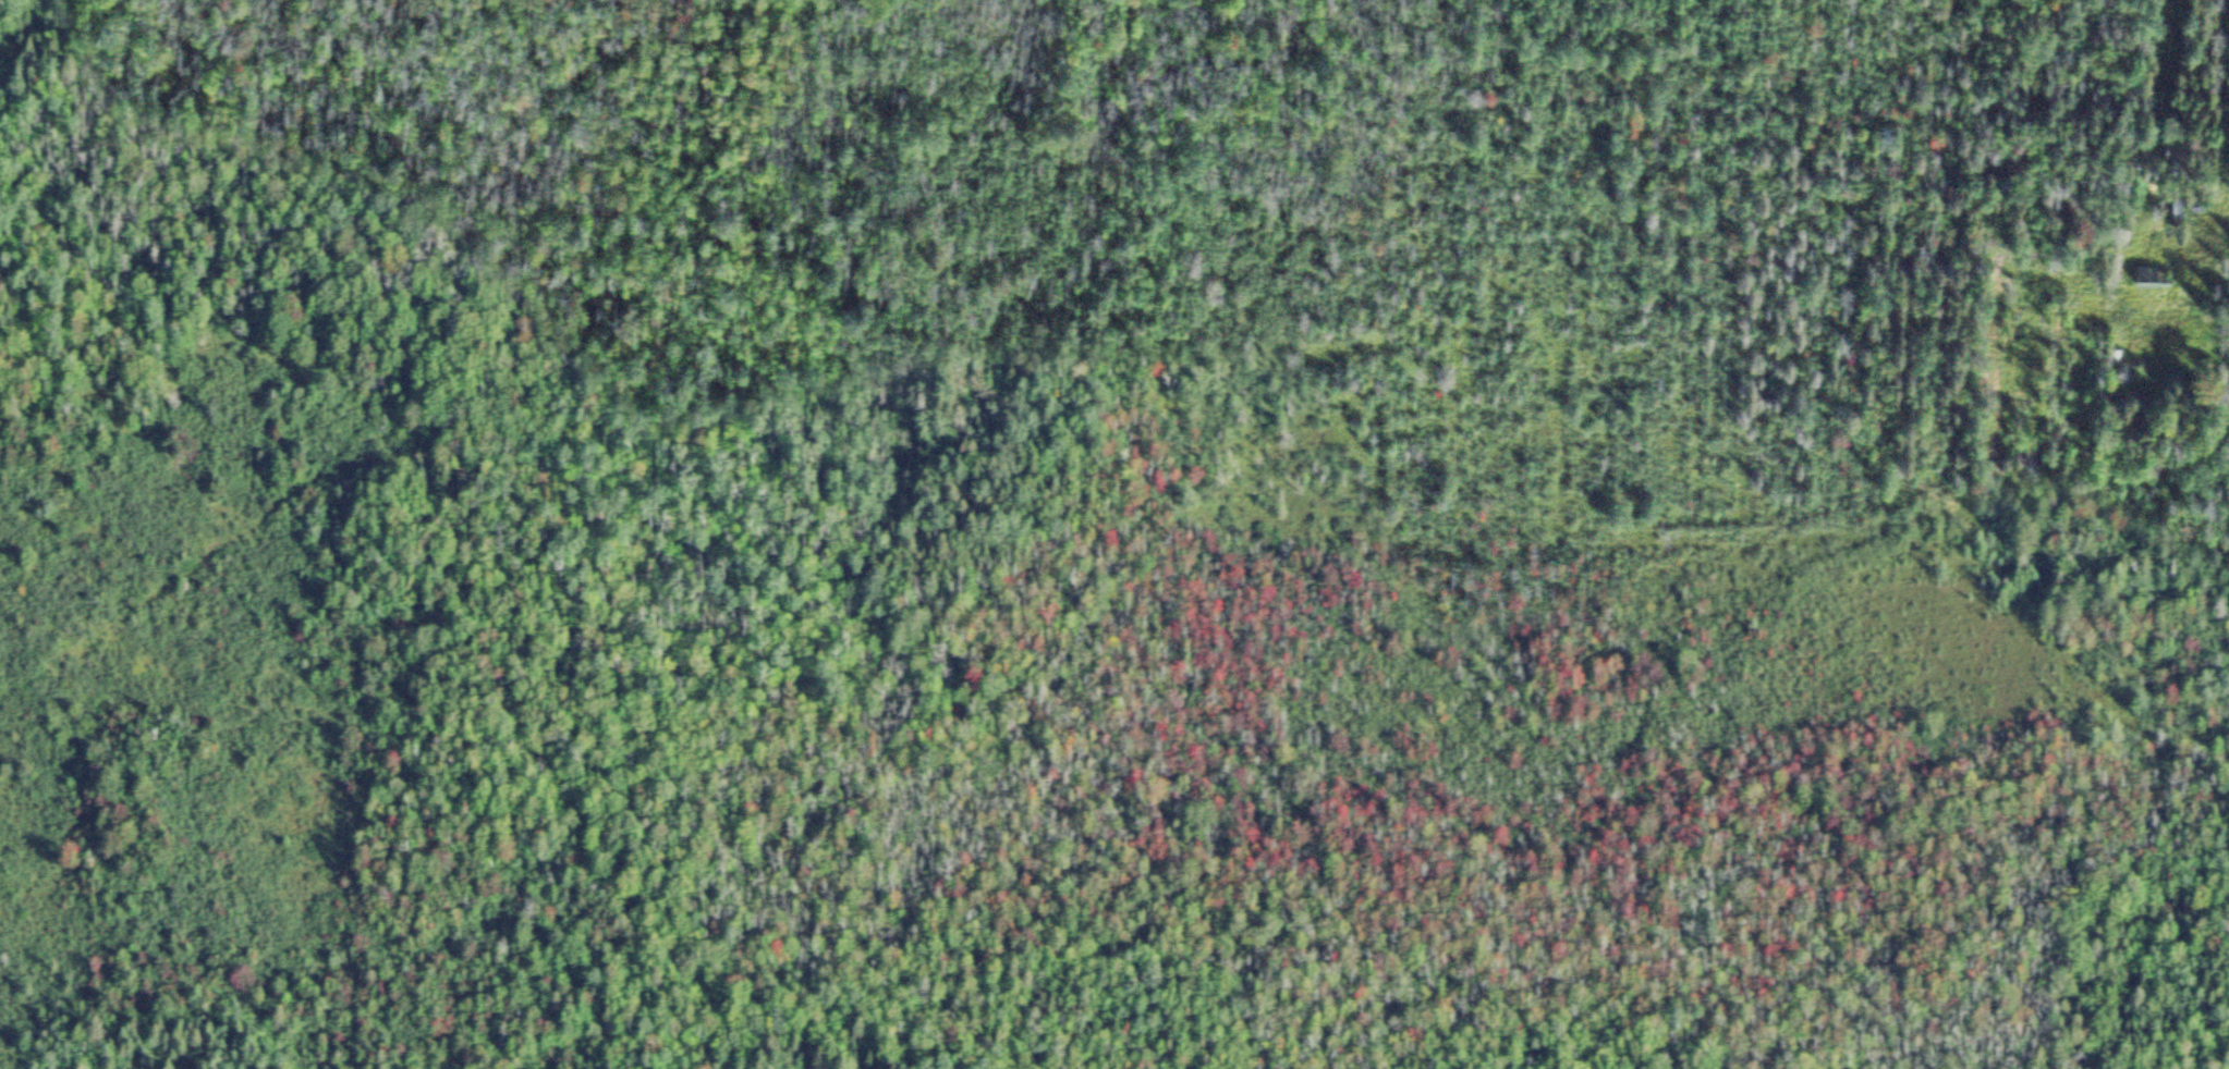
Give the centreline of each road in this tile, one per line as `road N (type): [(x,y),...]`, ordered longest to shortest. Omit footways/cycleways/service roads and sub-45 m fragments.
road 1 (residential): [(2203,191),(2208,0)]

